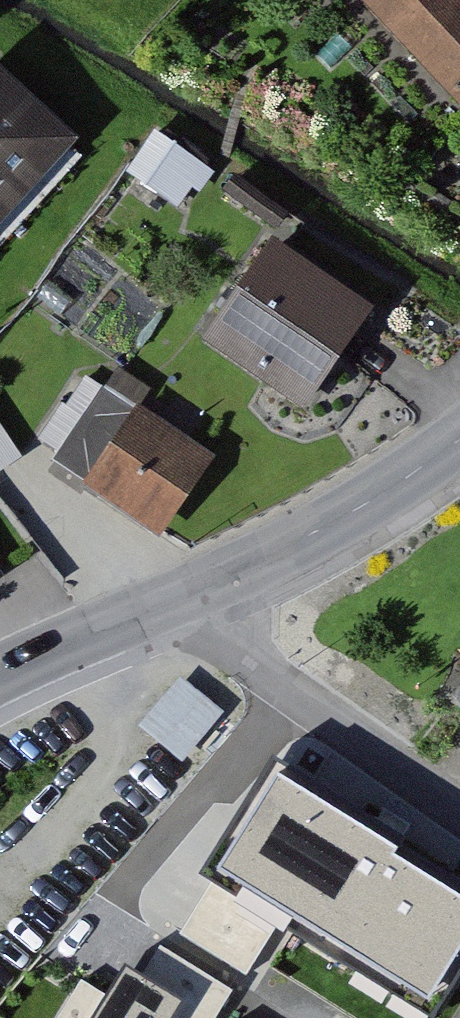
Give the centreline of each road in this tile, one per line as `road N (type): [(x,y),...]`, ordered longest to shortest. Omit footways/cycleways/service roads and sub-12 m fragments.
road 1 (residential): [(459,814),(159,605)]
road 2 (secondary): [(159,605),(359,508),(459,441)]
road 3 (secondary): [(0,673),(159,605)]

